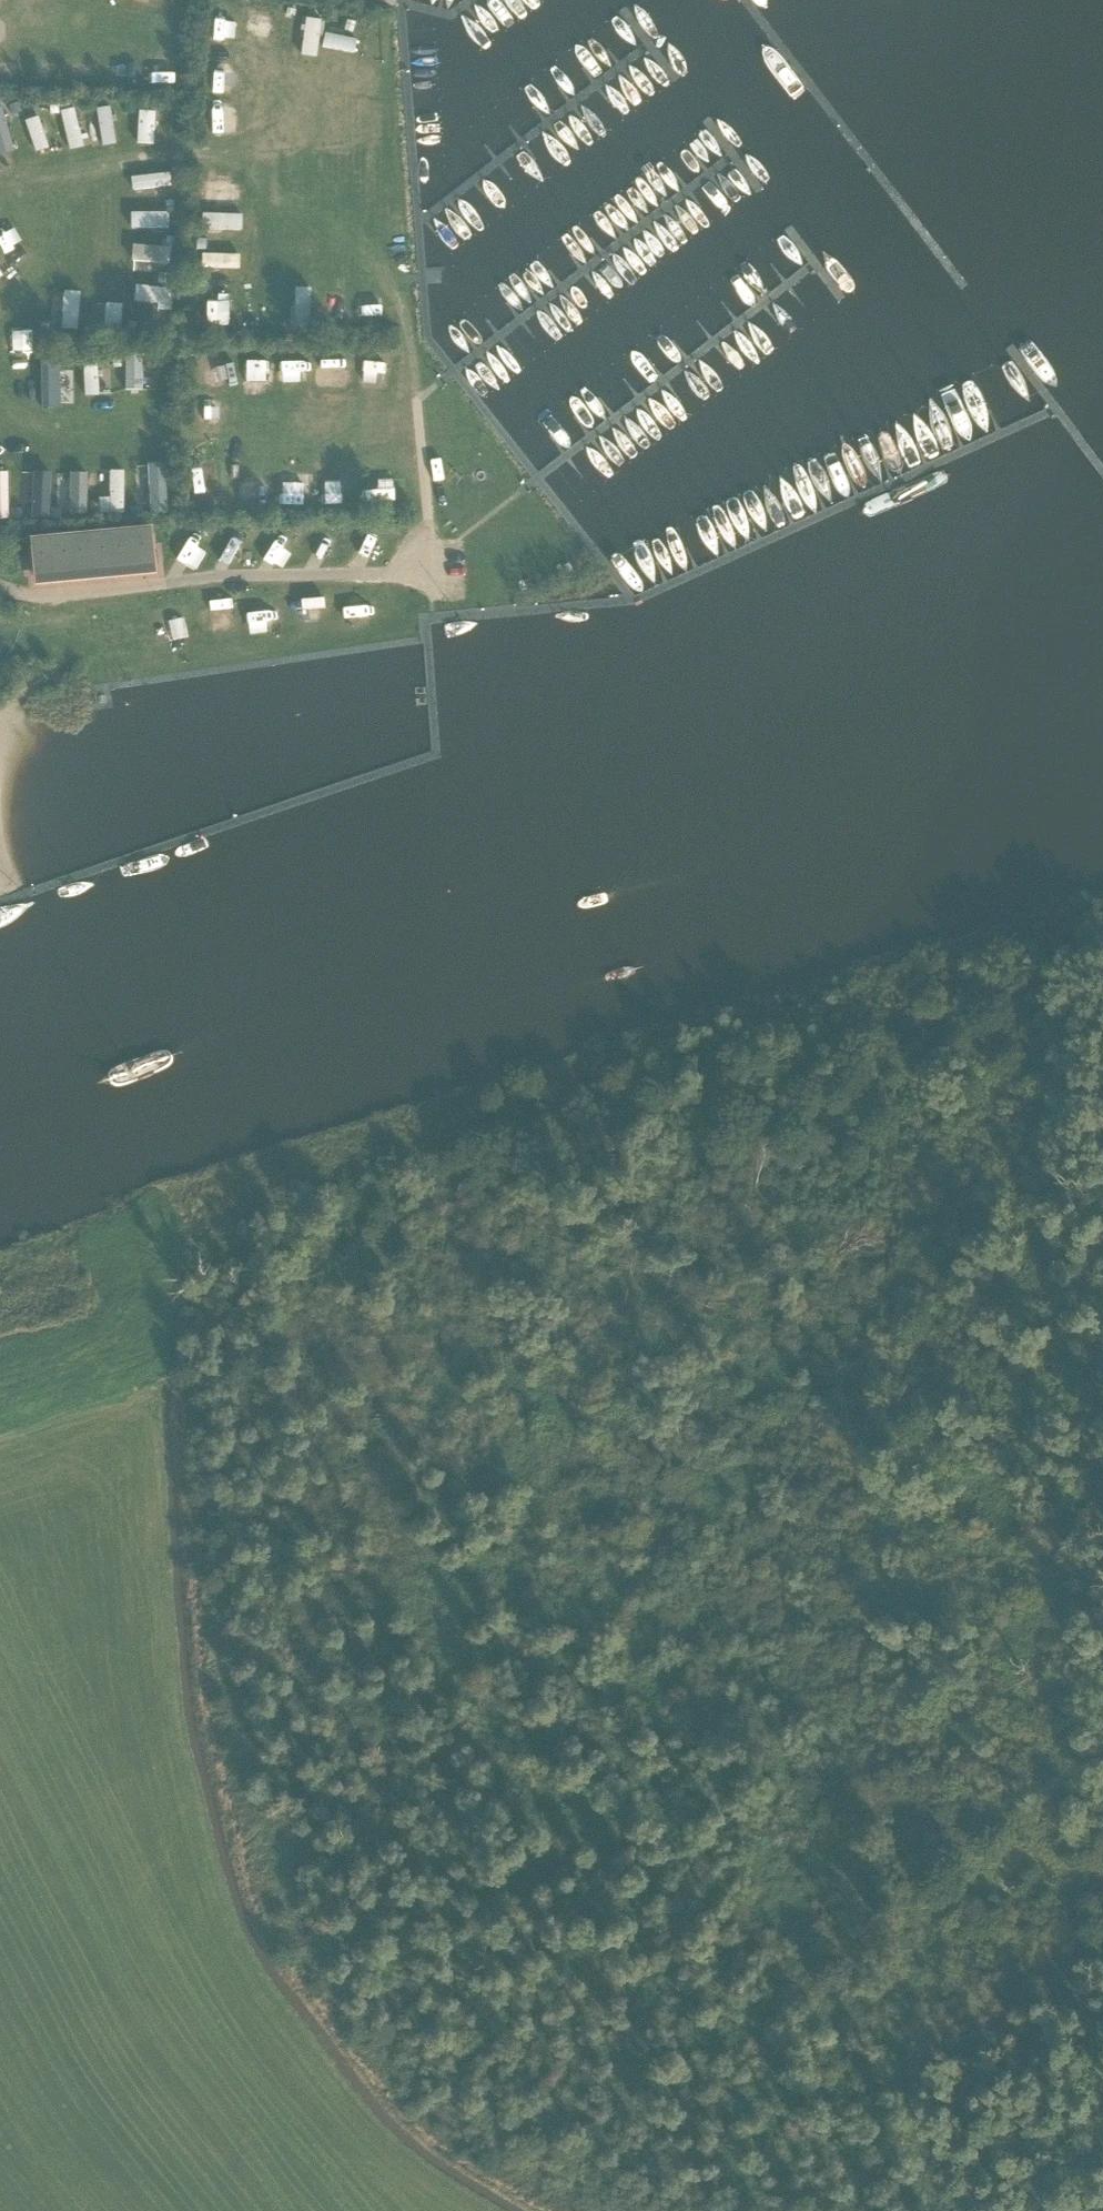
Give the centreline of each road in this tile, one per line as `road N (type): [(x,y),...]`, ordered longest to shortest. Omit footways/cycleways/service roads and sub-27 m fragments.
road 1 (residential): [(438,609),(437,576),(206,579),(22,596),(0,588)]
road 2 (track): [(0,171),(22,179),(204,156)]

